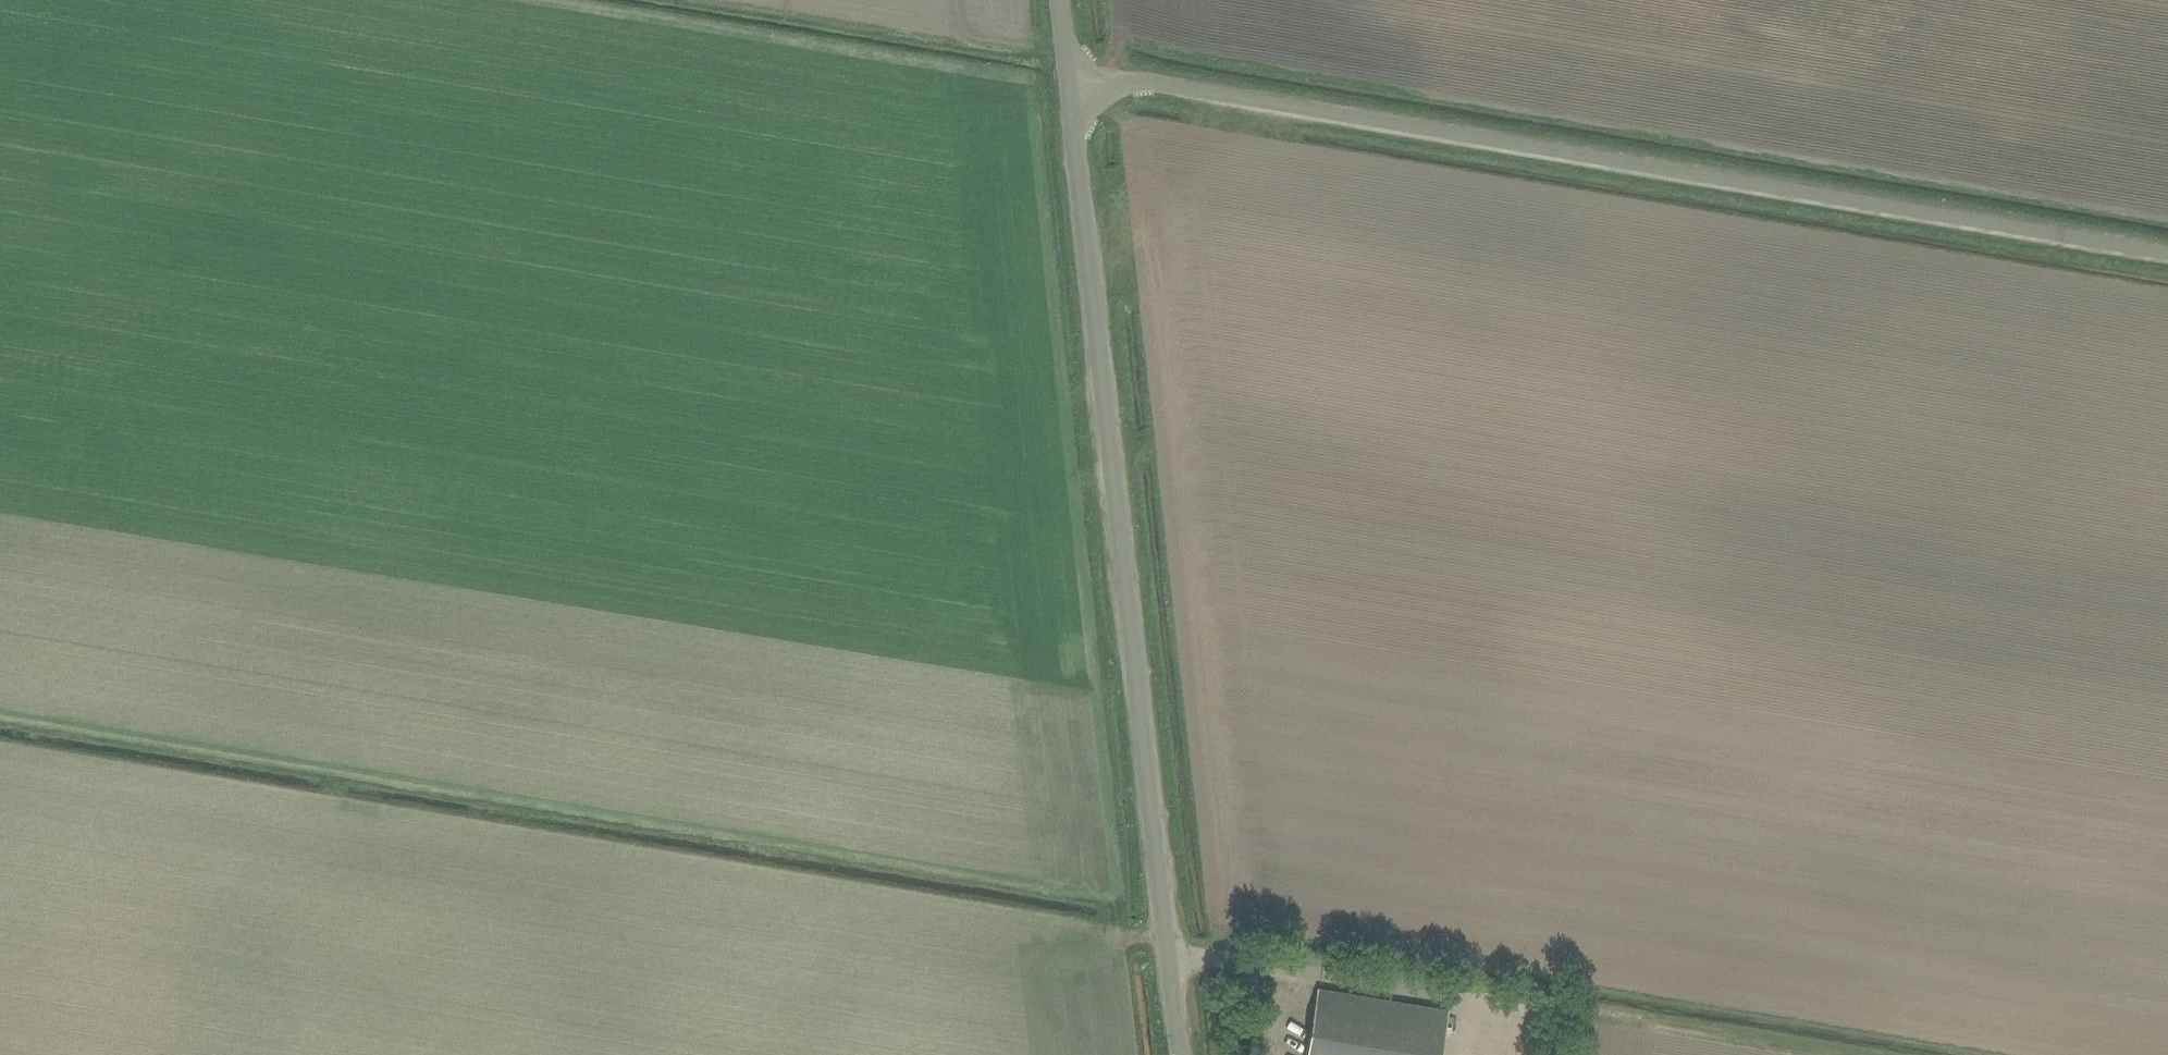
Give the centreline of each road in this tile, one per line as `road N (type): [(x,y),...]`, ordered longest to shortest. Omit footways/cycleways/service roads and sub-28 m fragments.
road 1 (unclassified): [(2167,254),(1068,70)]
road 2 (unclassified): [(1183,1054),(1068,70)]

